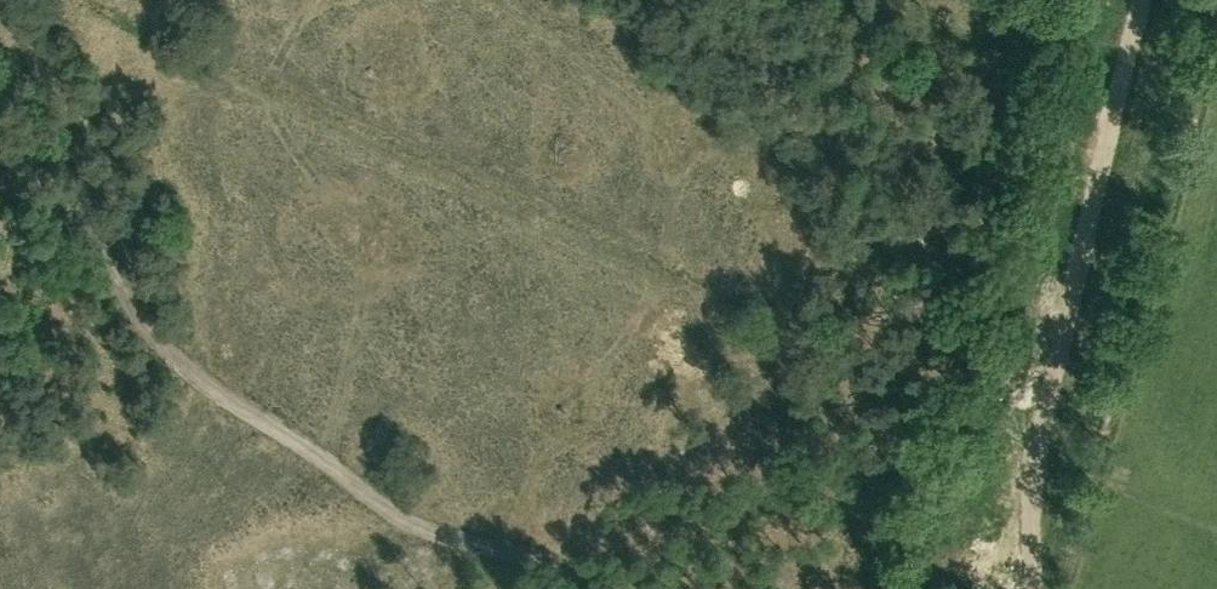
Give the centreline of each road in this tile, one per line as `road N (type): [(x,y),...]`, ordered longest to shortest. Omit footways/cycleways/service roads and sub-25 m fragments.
road 1 (track): [(1036,588),(1034,454),(1138,0)]

